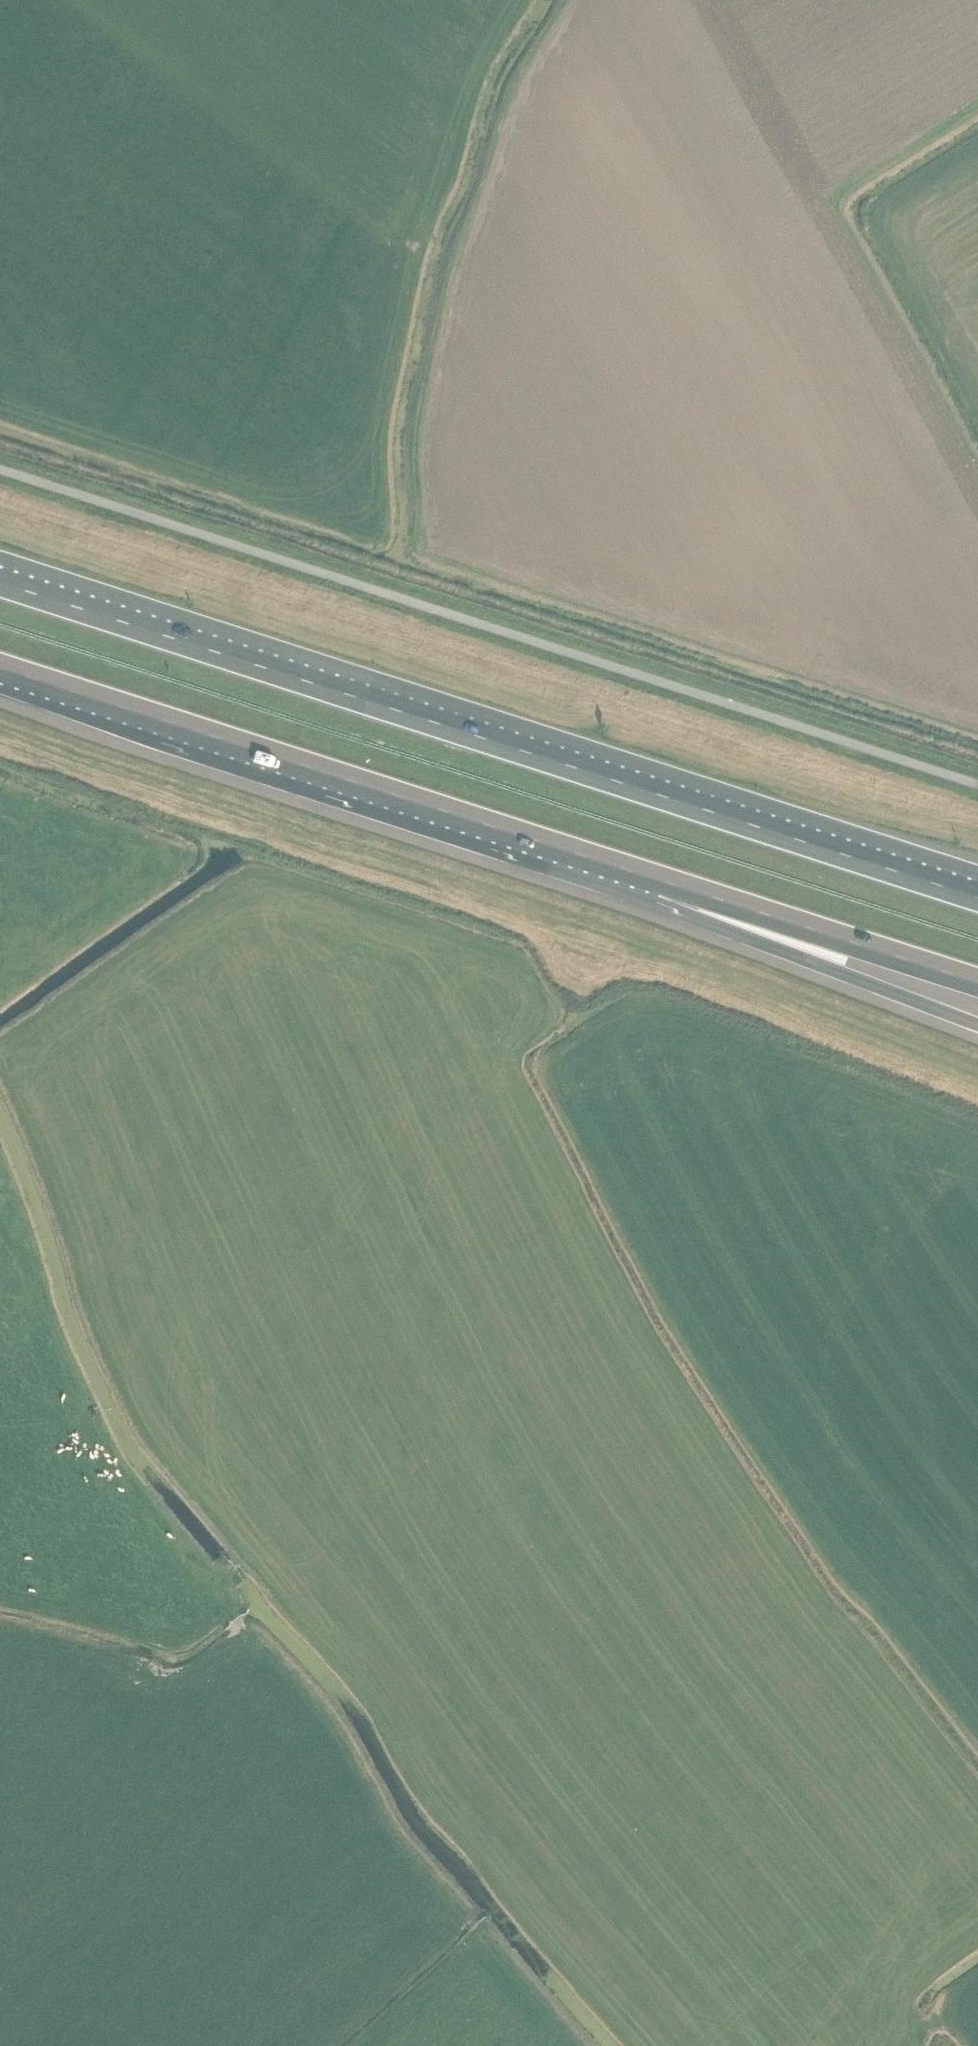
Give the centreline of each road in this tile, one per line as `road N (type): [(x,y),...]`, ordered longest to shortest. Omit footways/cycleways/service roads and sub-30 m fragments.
road 1 (motorway): [(977,898),(0,583)]
road 2 (motorway): [(0,669),(661,883)]
road 3 (motorway): [(661,883),(775,948),(977,1026)]
road 4 (motorway): [(661,883),(977,985)]

